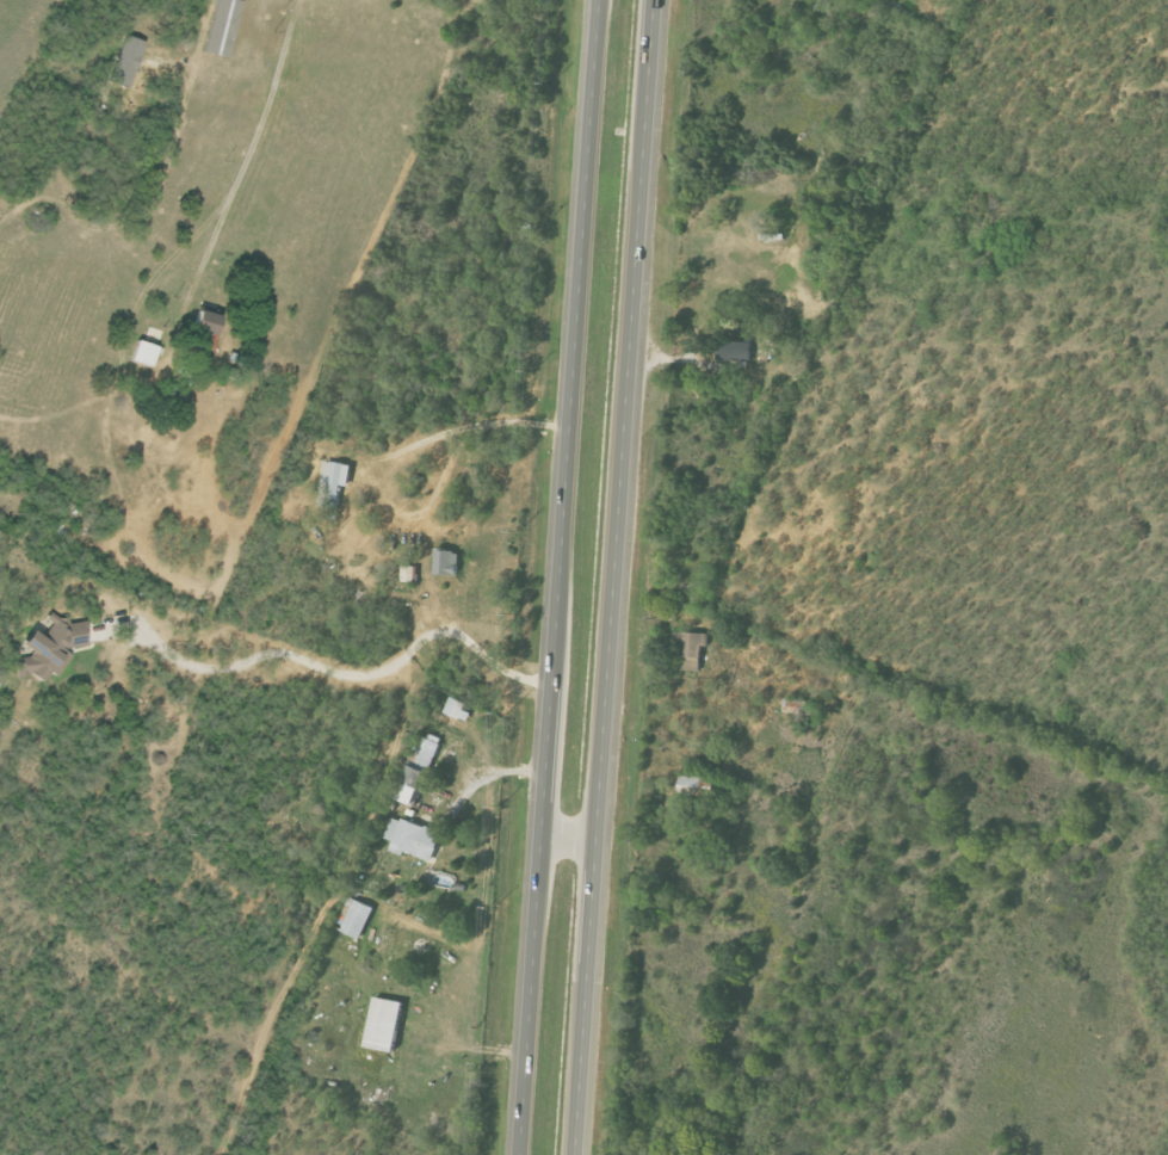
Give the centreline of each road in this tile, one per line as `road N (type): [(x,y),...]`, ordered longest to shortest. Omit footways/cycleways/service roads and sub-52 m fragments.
road 1 (primary): [(579,1154),(660,0)]
road 2 (primary): [(600,0),(521,1154)]

